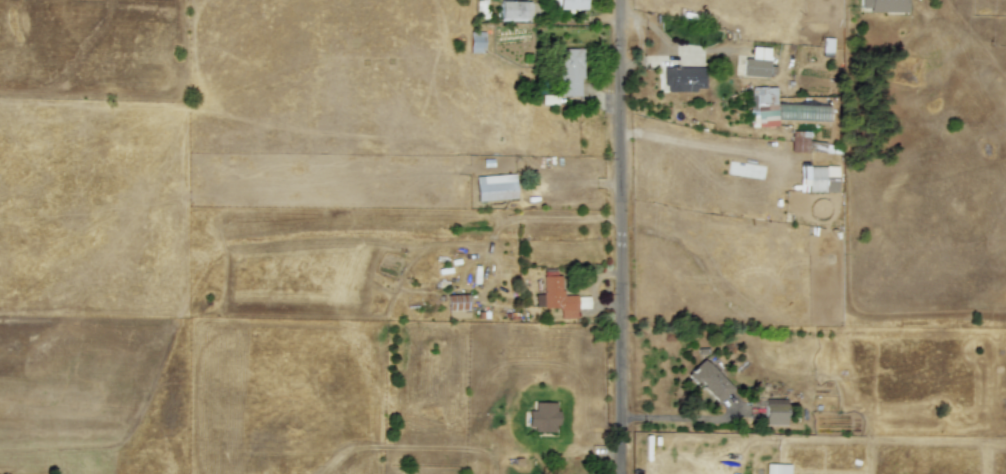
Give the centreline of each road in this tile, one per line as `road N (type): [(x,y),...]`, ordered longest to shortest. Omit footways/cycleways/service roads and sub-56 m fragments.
road 1 (residential): [(622,0),(623,473)]

